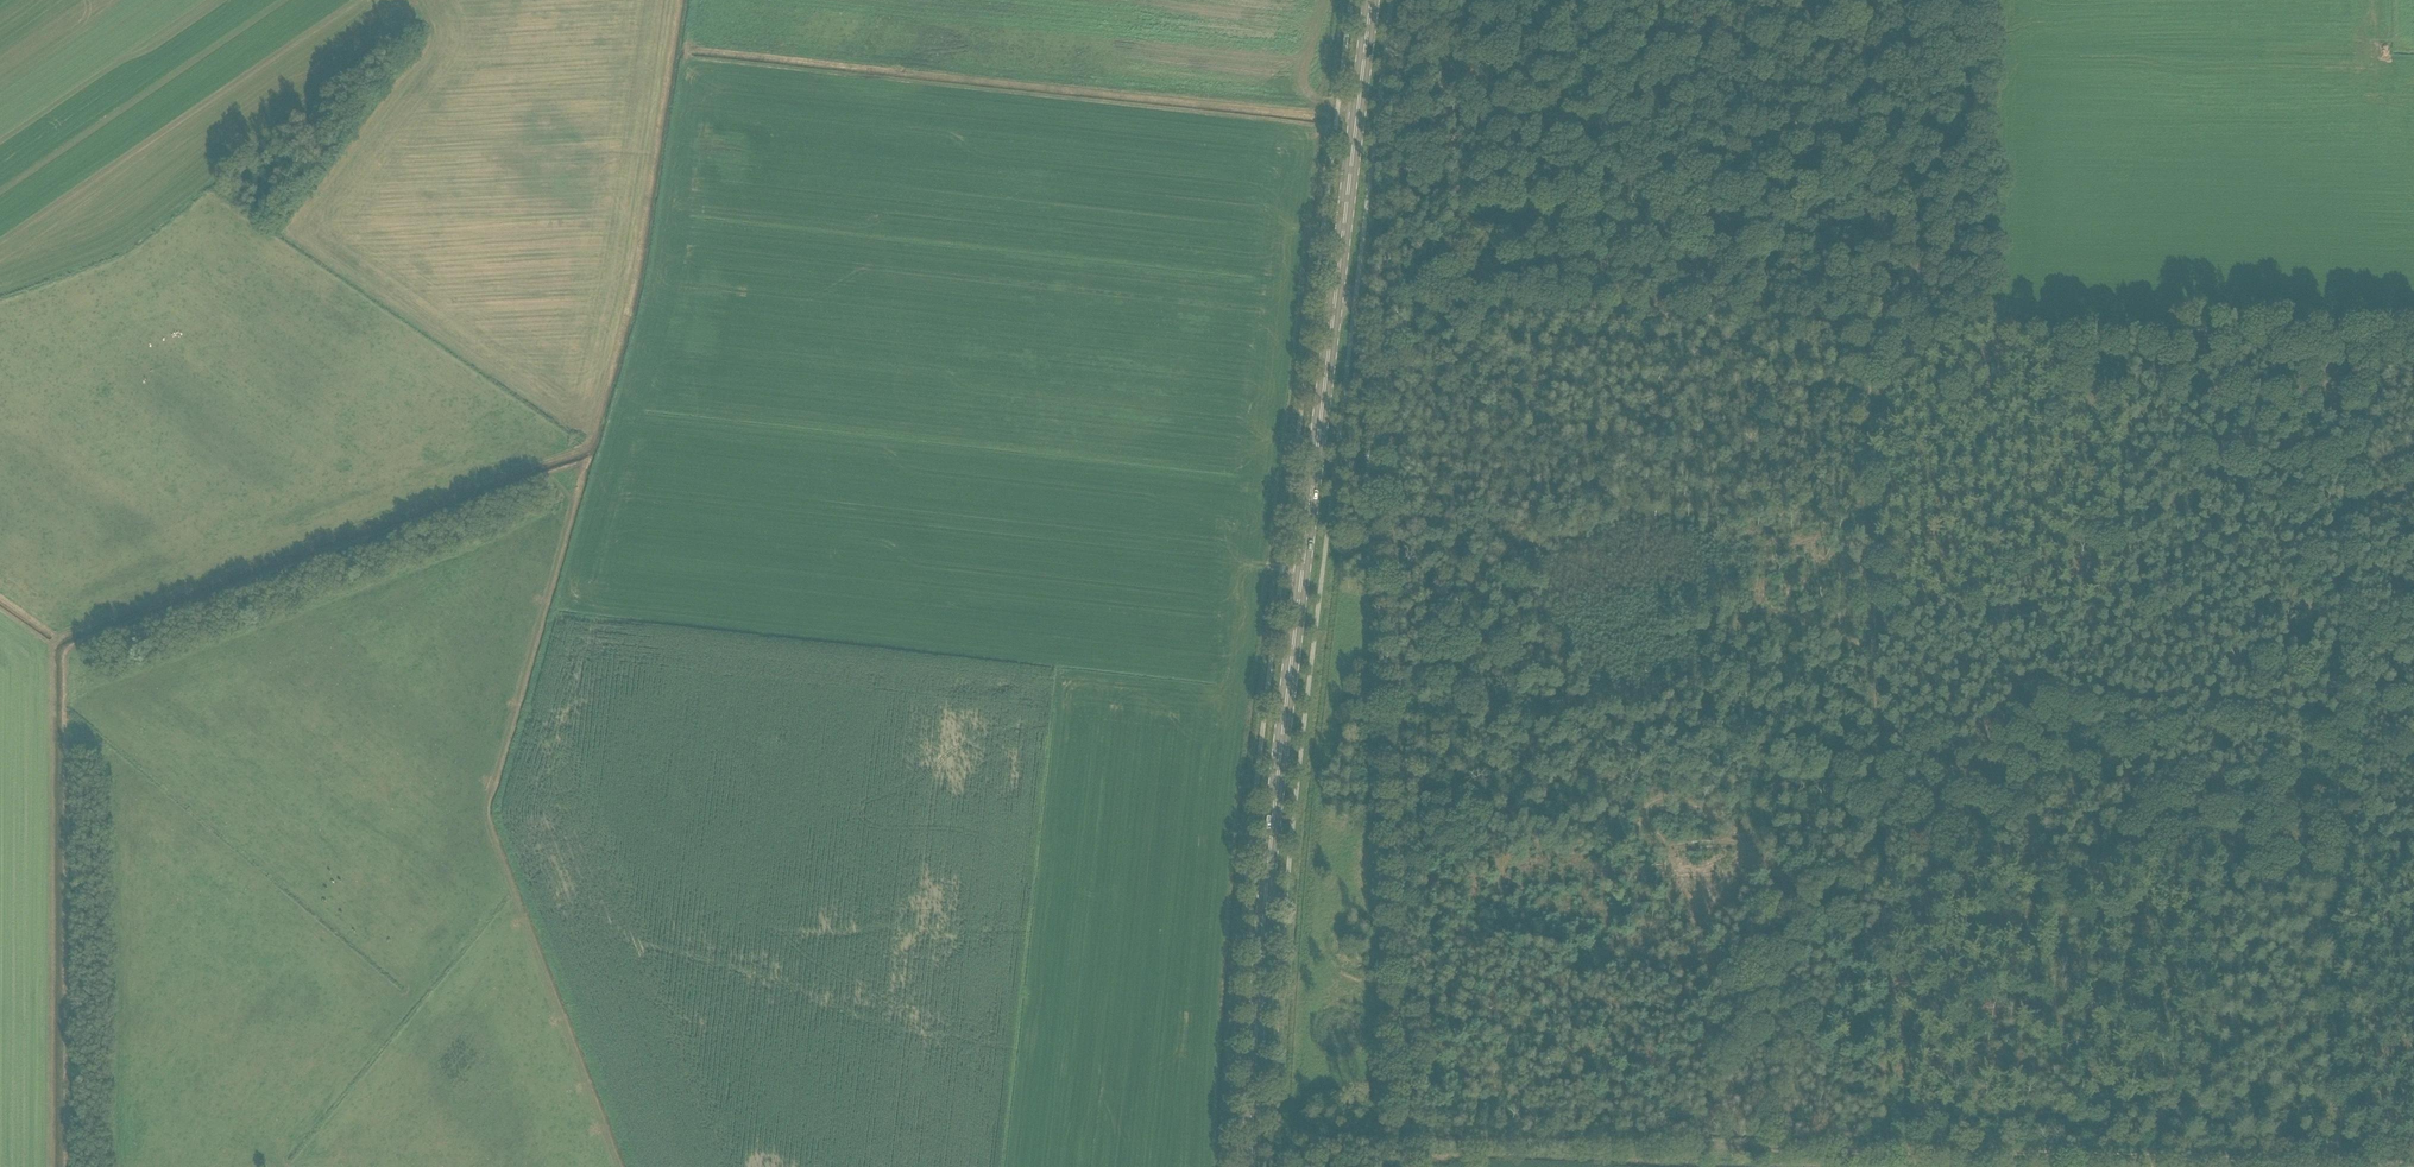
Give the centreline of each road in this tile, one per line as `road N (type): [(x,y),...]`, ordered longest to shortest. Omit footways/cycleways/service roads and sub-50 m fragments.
road 1 (primary): [(1250,1166),(1277,808),(1372,0)]
road 2 (track): [(1886,1158),(1868,322)]
road 3 (track): [(1385,311),(1405,1144)]
road 4 (track): [(2413,339),(1868,322)]
road 5 (track): [(1405,1144),(1886,1158)]
road 6 (track): [(1886,1158),(2334,1166)]
road 7 (track): [(1868,322),(1437,308)]
road 8 (track): [(1857,0),(1868,322)]

